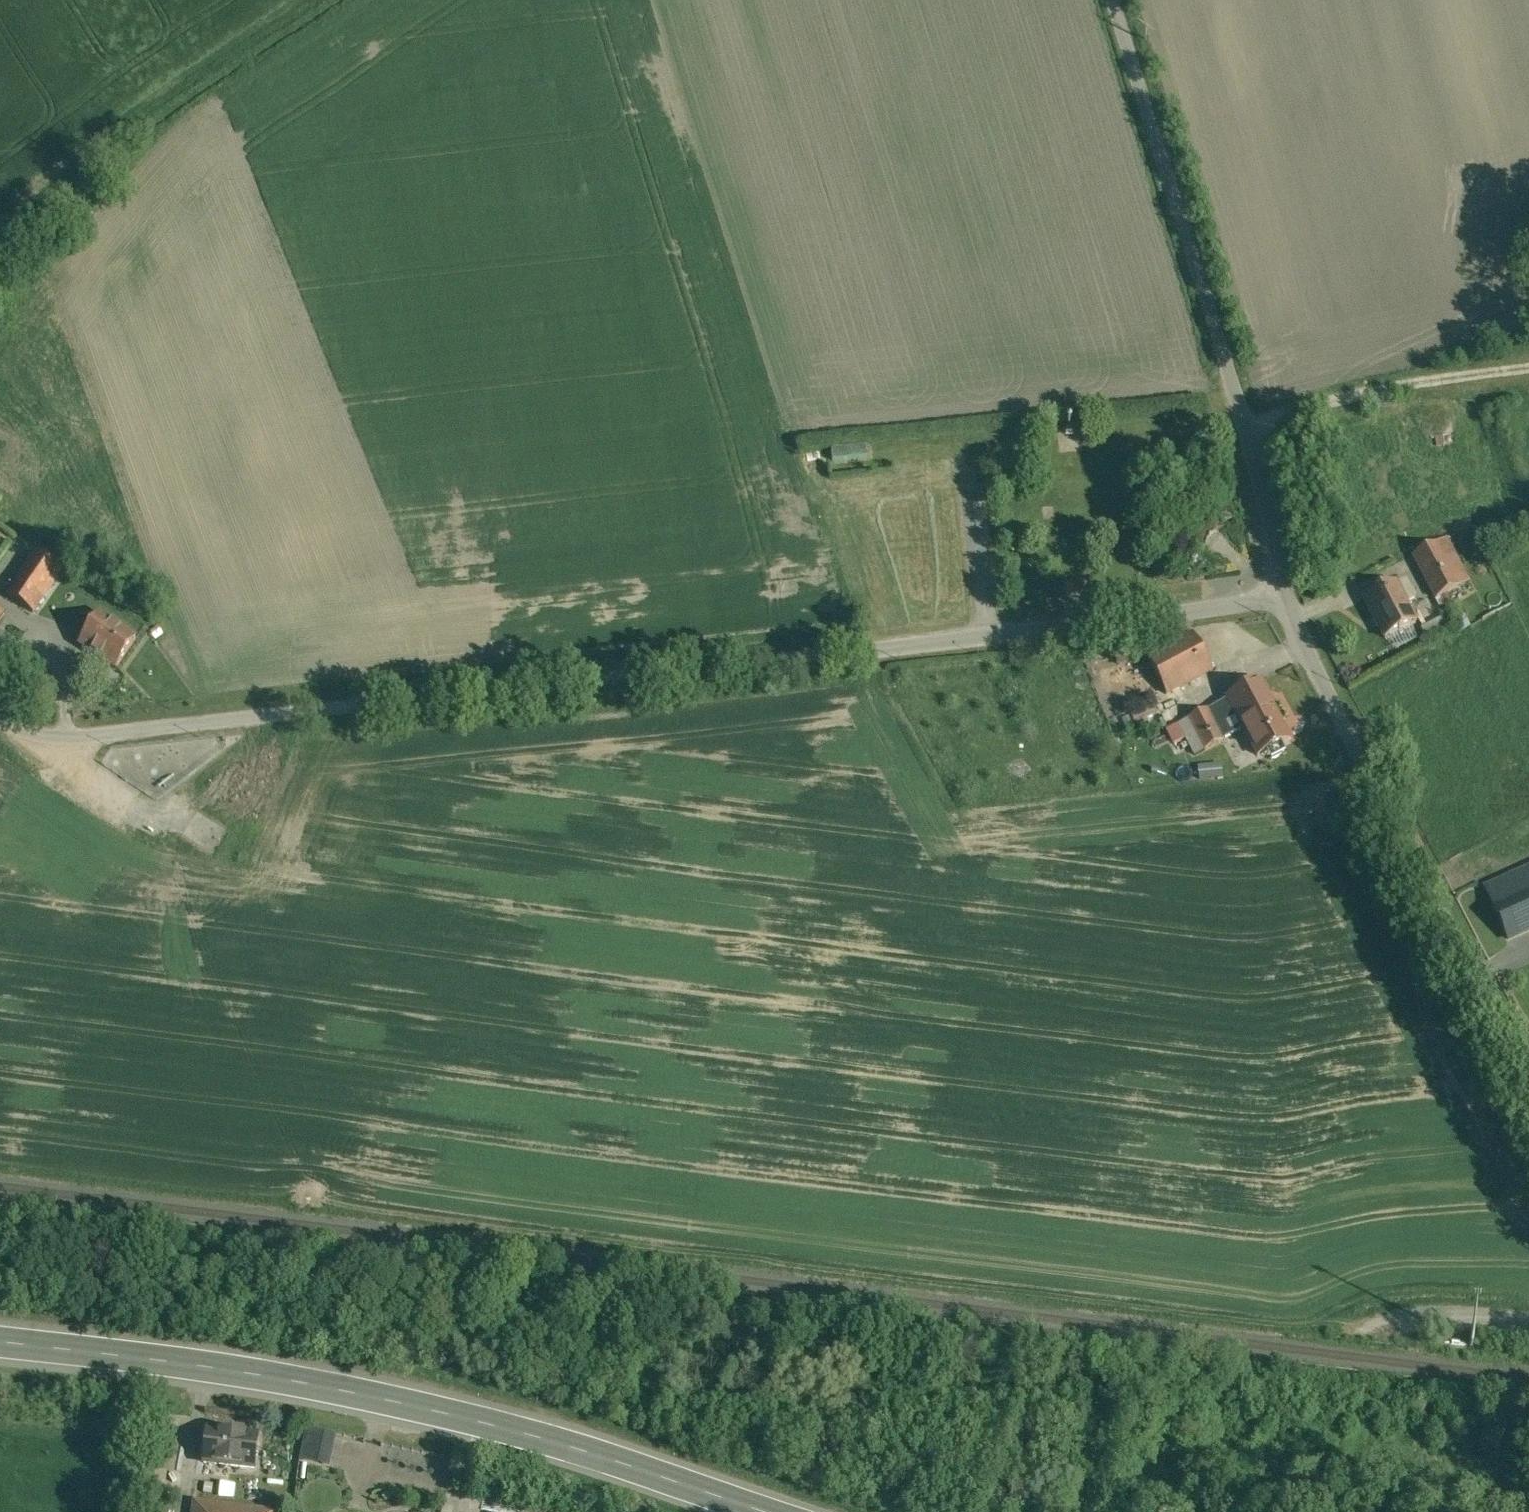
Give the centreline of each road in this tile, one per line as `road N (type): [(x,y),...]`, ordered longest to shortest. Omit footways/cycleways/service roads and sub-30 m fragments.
road 1 (unclassified): [(1276,591),(49,756),(0,724)]
road 2 (secondary): [(0,1342),(389,1400),(558,1442),(766,1511)]
road 3 (unclassified): [(1276,591),(1269,525),(1105,0)]
road 4 (unclassified): [(1528,1087),(1276,591)]
road 5 (unclassified): [(1528,1323),(1454,1316),(1380,1327)]

